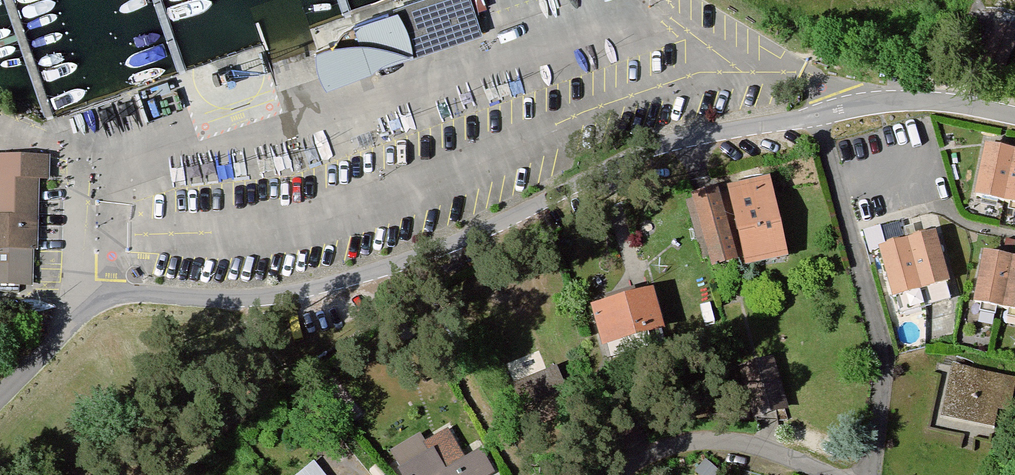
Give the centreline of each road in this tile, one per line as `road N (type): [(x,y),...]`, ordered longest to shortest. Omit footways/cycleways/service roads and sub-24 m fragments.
road 1 (residential): [(83,307),(121,296),(283,294),(360,277),(675,142),(817,117)]
road 2 (residential): [(867,474),(881,341),(817,117)]
road 3 (residential): [(623,474),(681,446),(718,442),(757,445),(833,474)]
road 4 (residential): [(817,117),(940,103),(1014,115)]
road 5 (residential): [(83,307),(0,395)]

